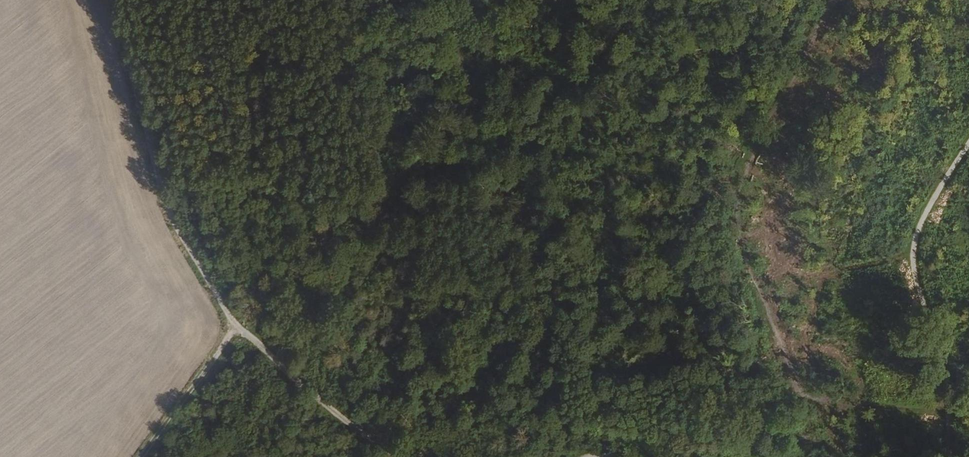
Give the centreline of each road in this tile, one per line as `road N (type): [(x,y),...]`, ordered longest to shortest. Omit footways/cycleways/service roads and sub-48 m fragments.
road 1 (track): [(237,326),(166,204),(111,0)]
road 2 (track): [(951,456),(944,358),(913,259),(923,223),(968,146)]
road 3 (track): [(237,326),(357,430),(400,456)]
road 4 (track): [(139,456),(237,326)]

